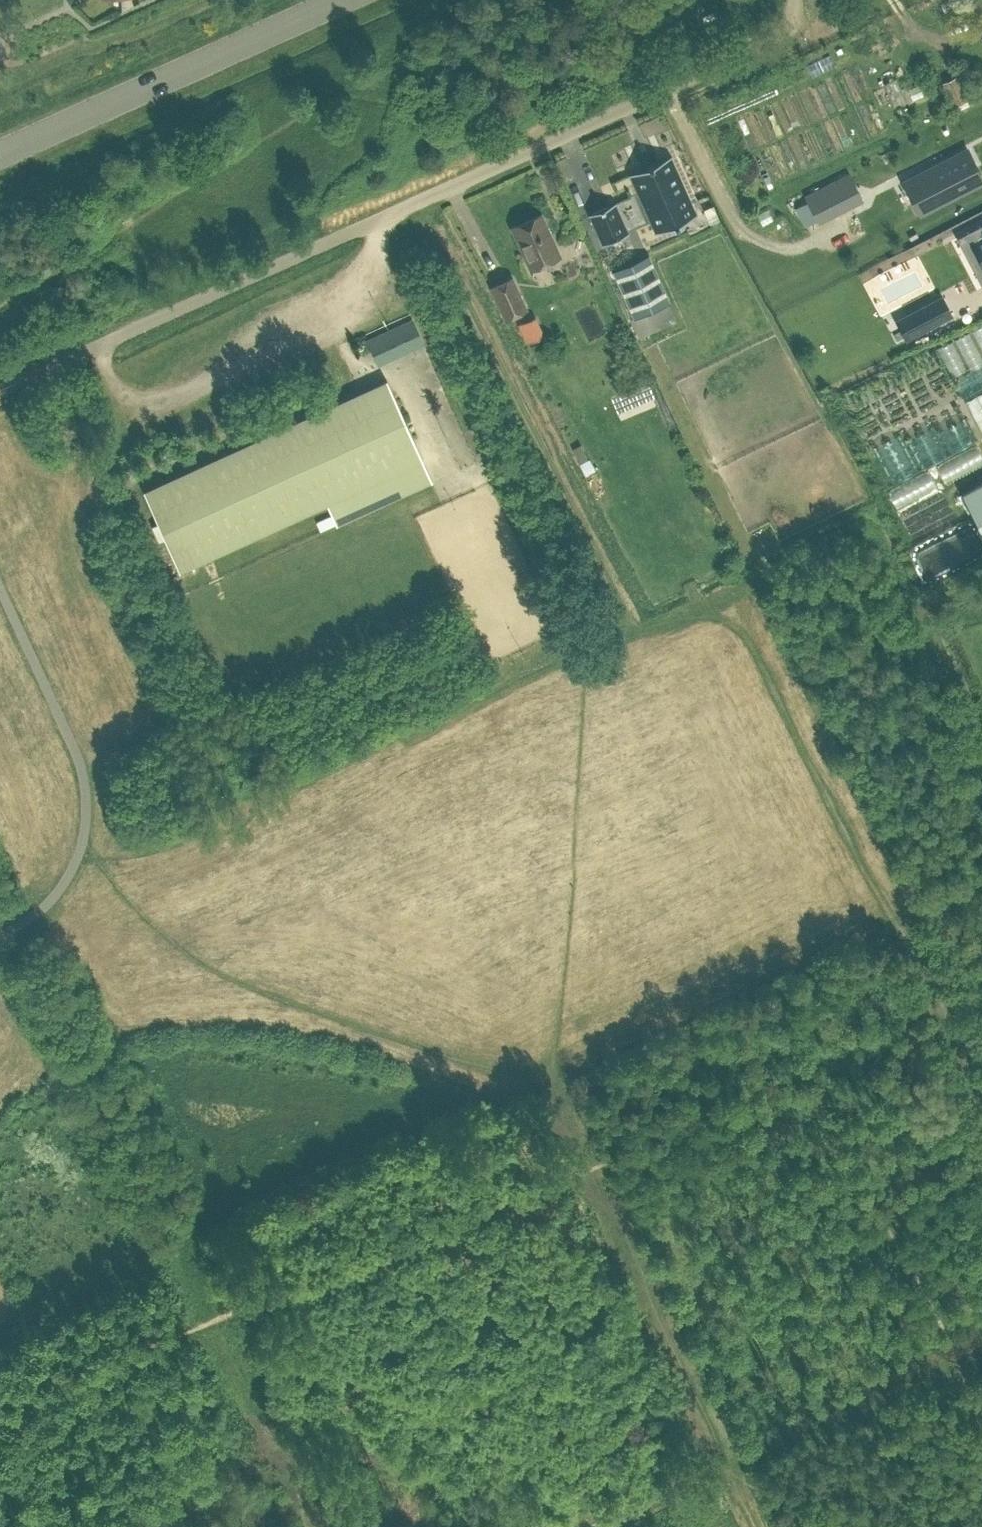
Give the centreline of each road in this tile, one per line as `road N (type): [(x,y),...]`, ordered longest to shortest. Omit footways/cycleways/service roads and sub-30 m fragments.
road 1 (unclassified): [(0,389),(777,38),(797,11),(795,0)]
road 2 (tertiary): [(0,154),(342,0)]
road 3 (track): [(981,1102),(905,931)]

